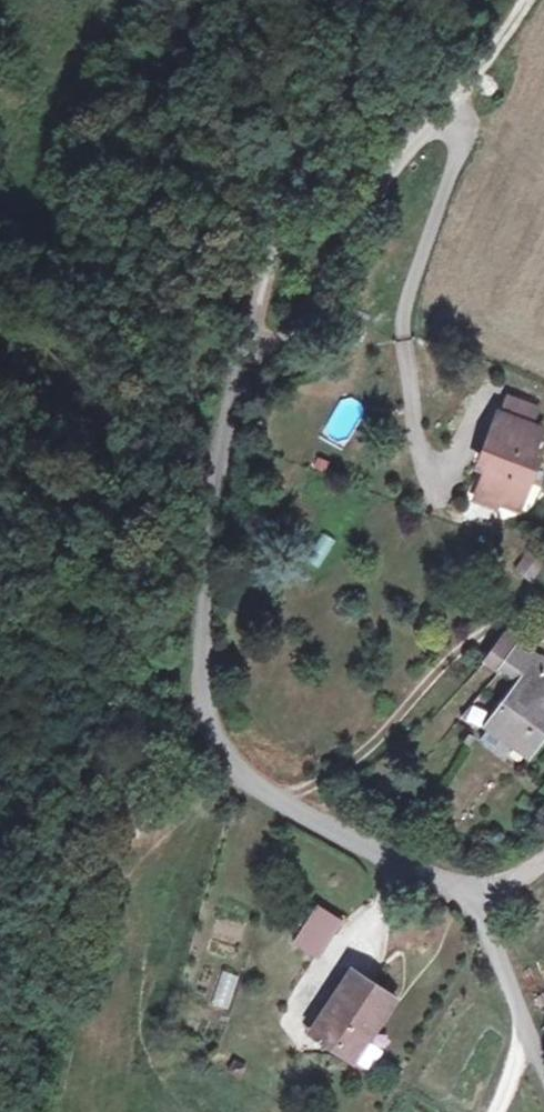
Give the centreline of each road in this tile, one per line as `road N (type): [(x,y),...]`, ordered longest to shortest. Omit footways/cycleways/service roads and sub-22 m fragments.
road 1 (unclassified): [(241,385),(214,534),(204,672),(226,756),(246,780),(394,865),(474,896)]
road 2 (residential): [(241,385),(415,141),(454,111),(527,0)]
road 3 (unclassified): [(376,0),(298,176),(241,385)]
road 4 (track): [(0,818),(204,672)]
road 5 (residential): [(474,896),(543,1069)]

